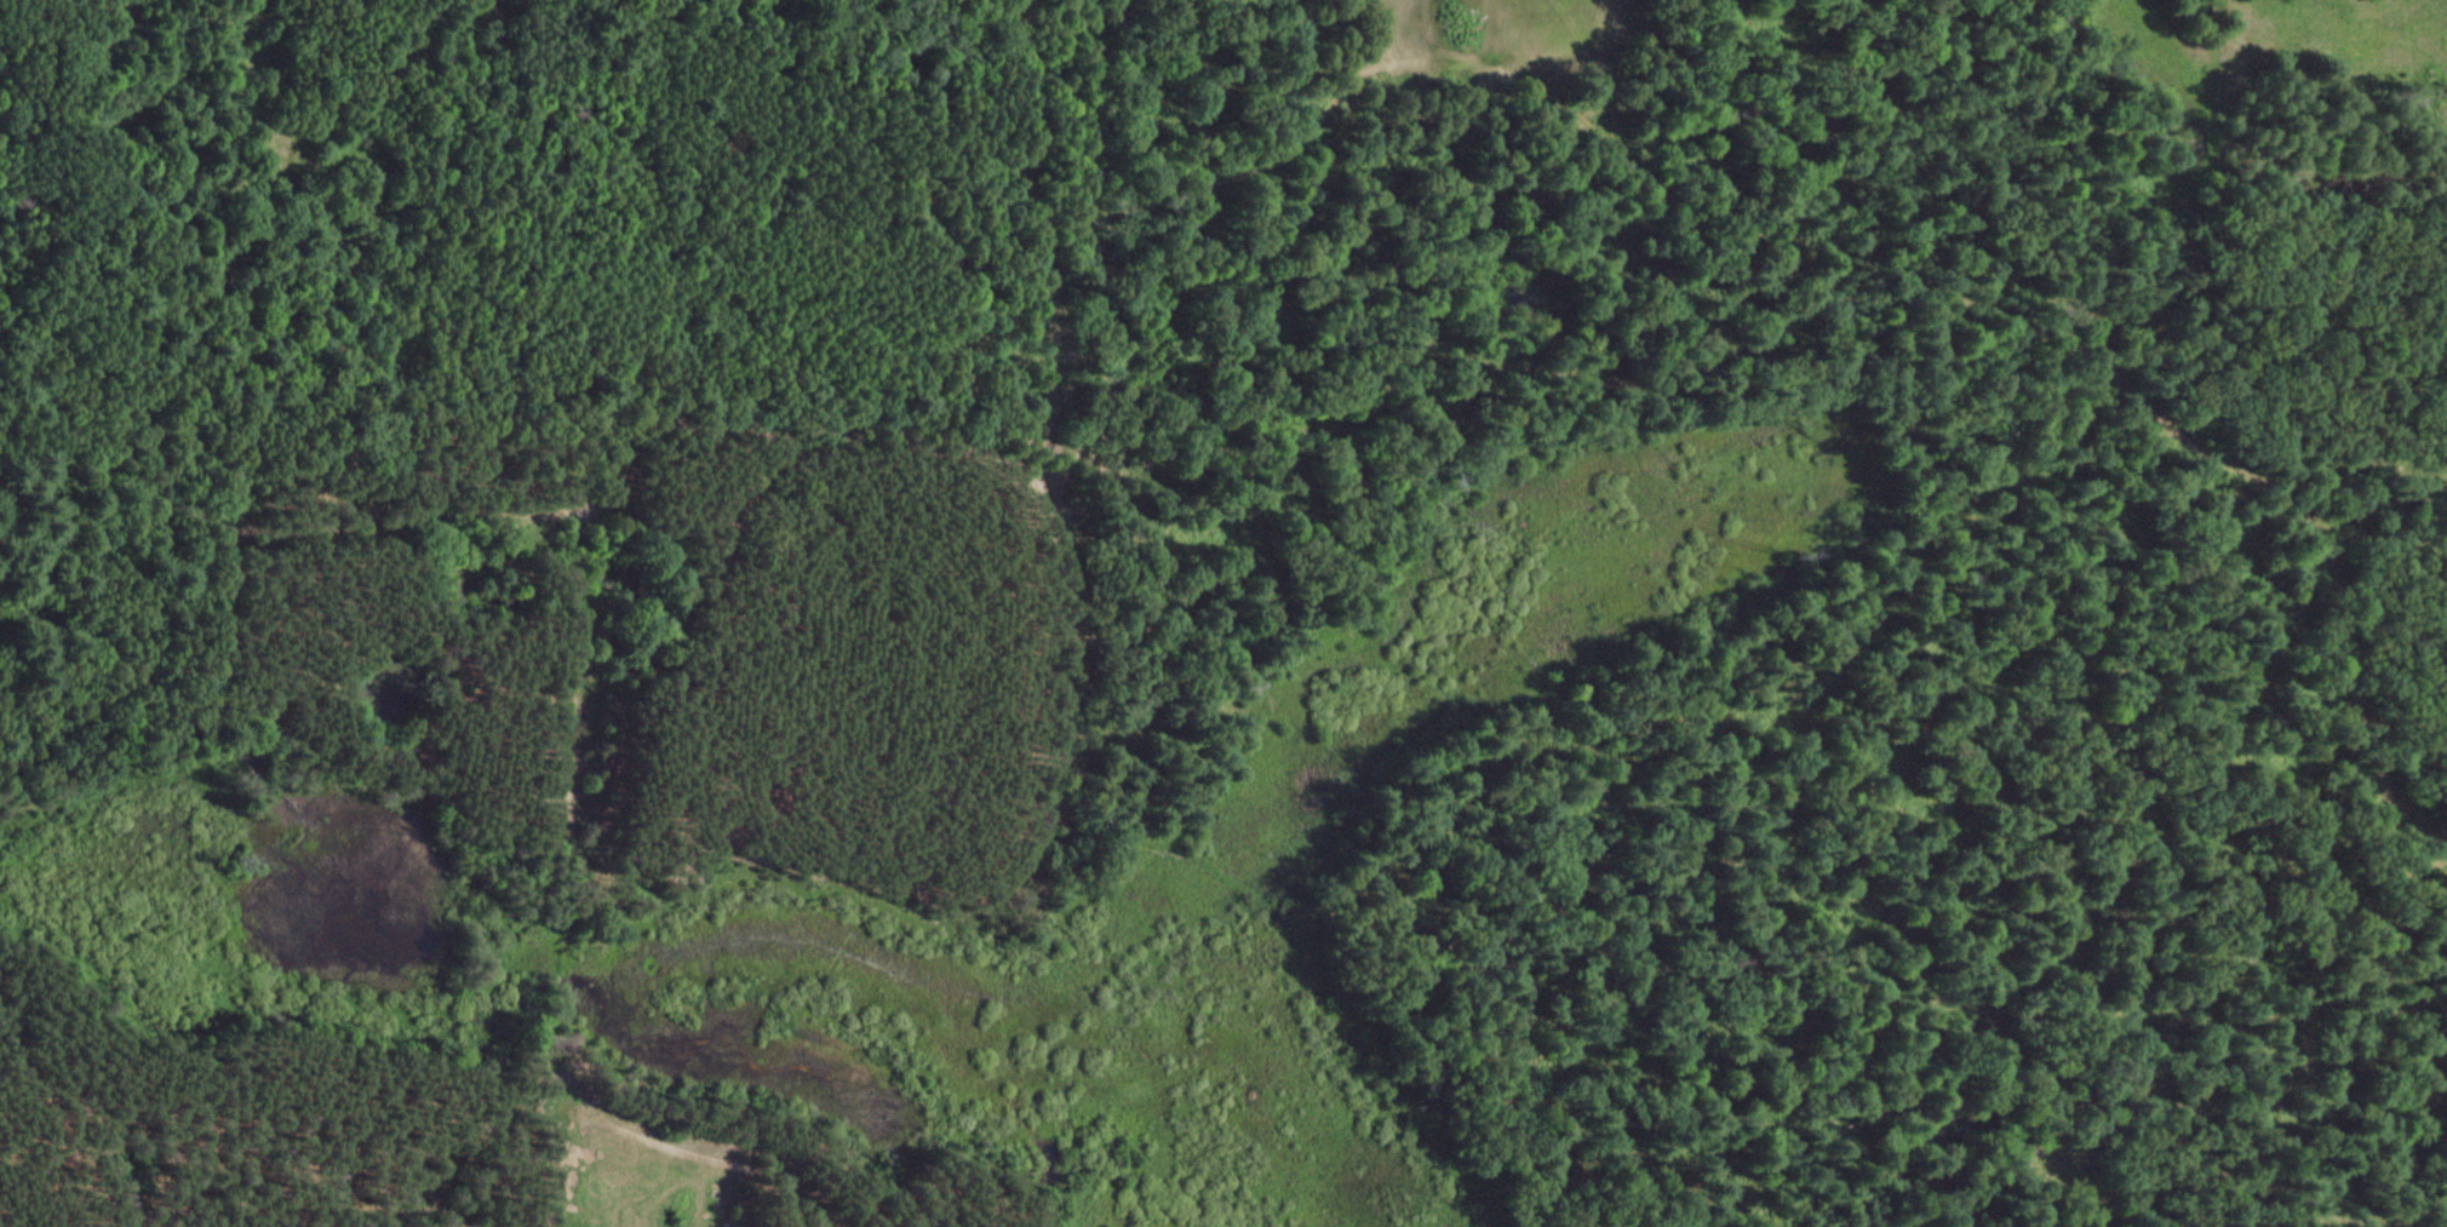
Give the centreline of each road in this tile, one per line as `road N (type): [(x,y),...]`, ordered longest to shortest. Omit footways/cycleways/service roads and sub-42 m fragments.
road 1 (track): [(833,1226),(790,1182),(573,1113),(565,1090),(563,1073),(577,1050),(651,979),(638,925),(565,835),(583,650),(580,511),(612,501),(624,480),(626,432),(939,431),(1001,447),(1033,470),(1062,531),(1077,613),(1060,778),(1030,865),(1009,891),(1021,914),(1031,904),(1031,877)]
road 2 (track): [(1033,470),(1049,445),(1054,366),(1028,93),(1029,0)]

